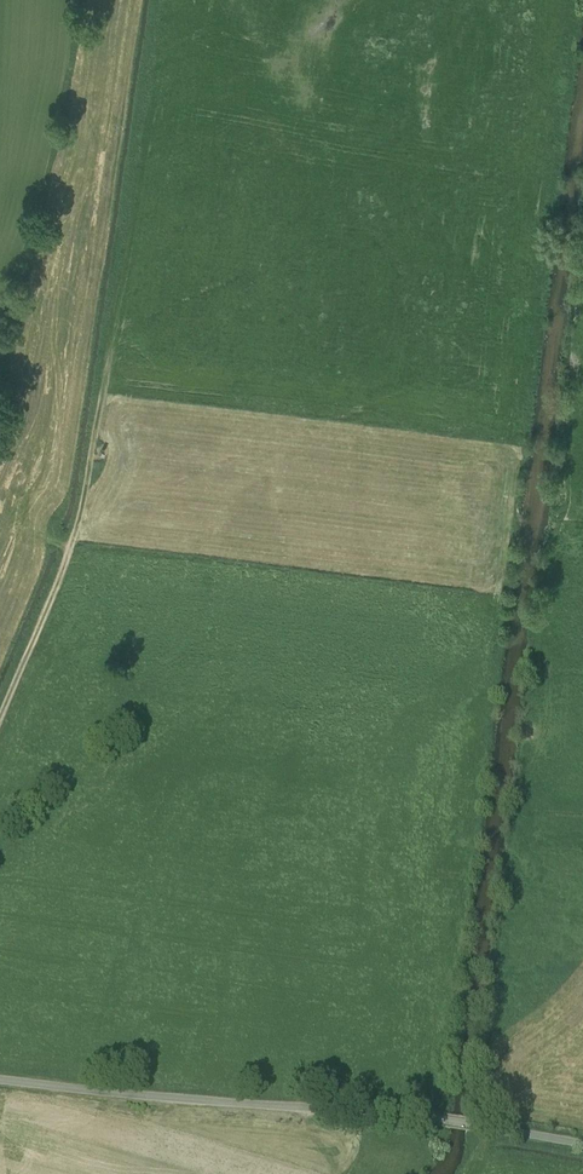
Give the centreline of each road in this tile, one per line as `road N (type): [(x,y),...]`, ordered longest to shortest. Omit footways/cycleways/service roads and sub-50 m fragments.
road 1 (unclassified): [(0,1082),(447,1124),(582,1150)]
road 2 (track): [(0,719),(77,537)]

